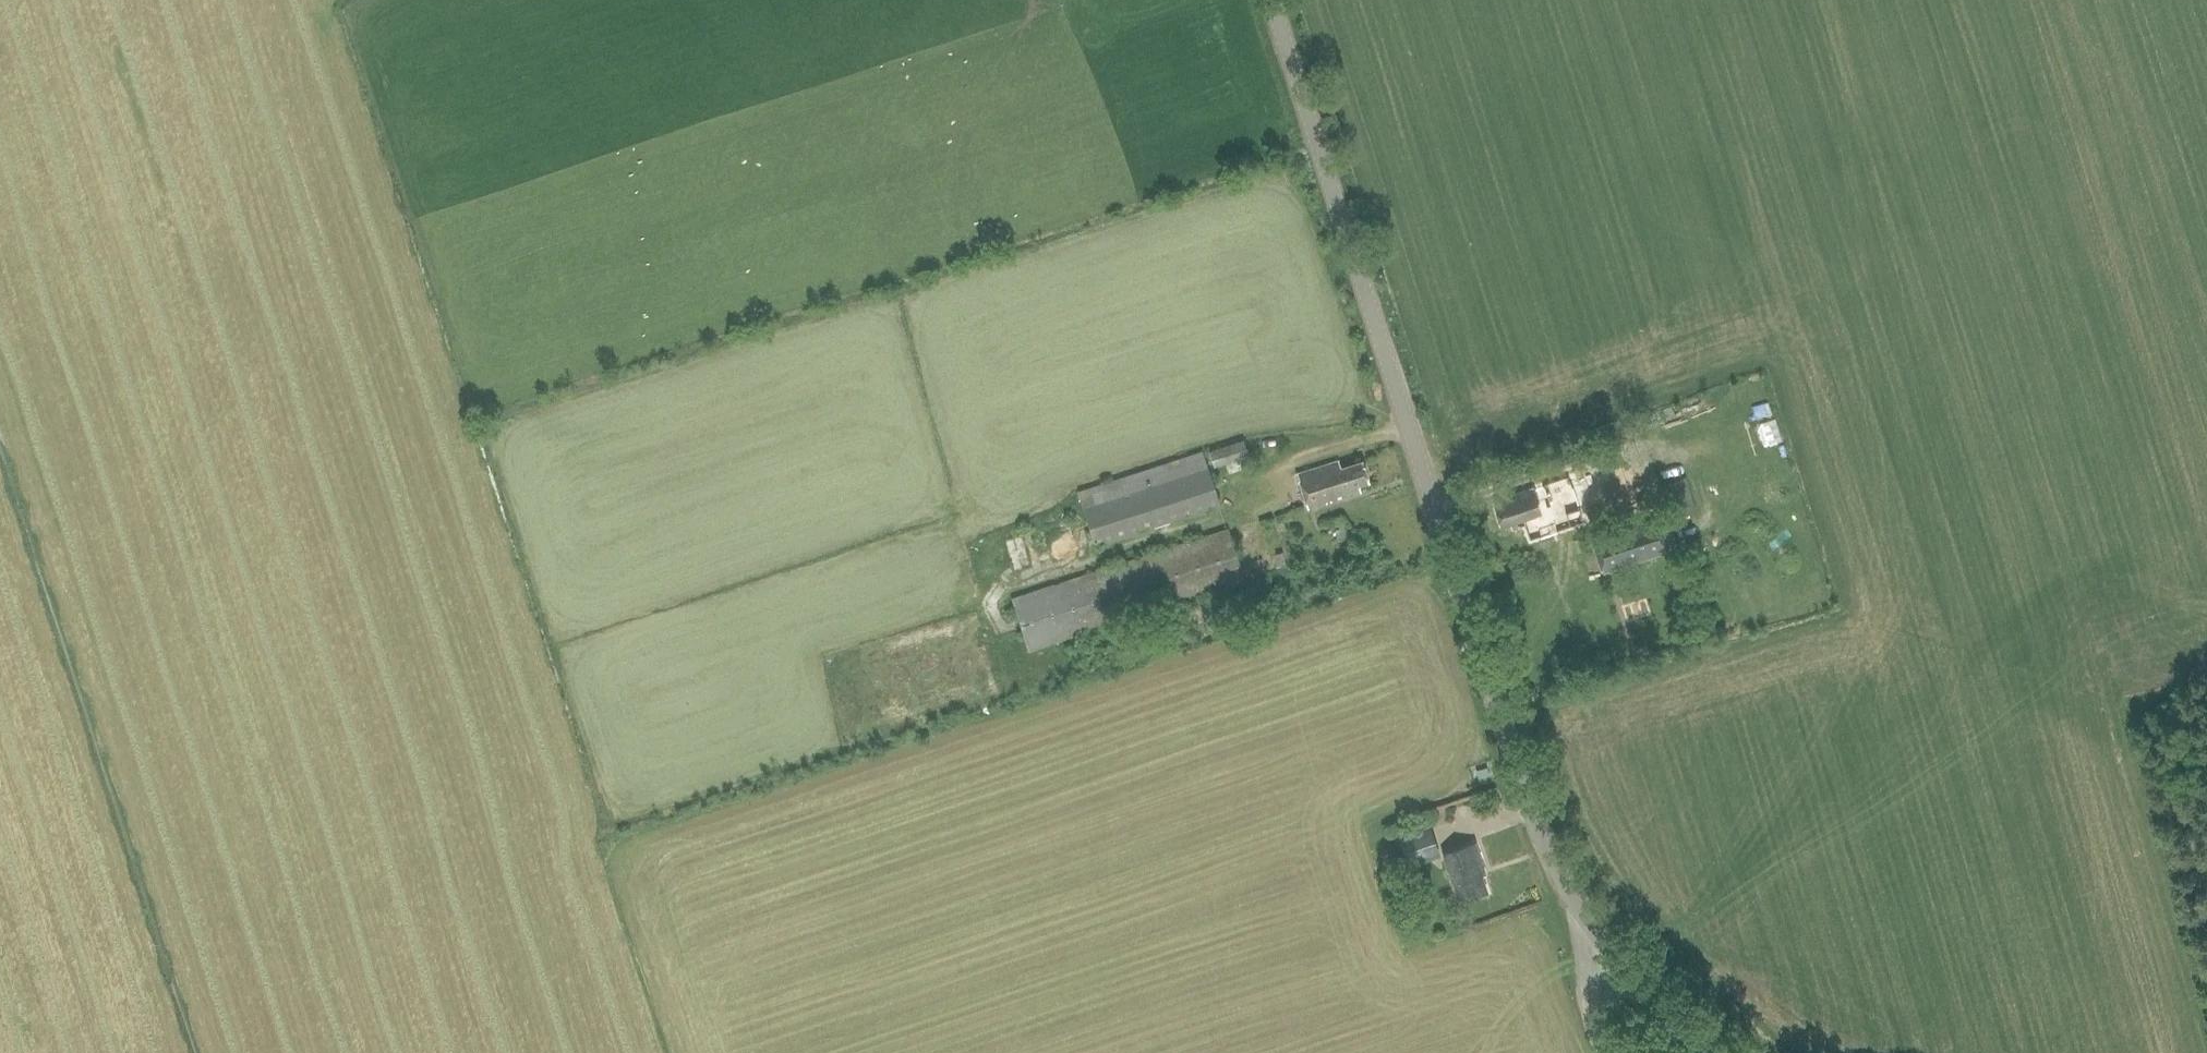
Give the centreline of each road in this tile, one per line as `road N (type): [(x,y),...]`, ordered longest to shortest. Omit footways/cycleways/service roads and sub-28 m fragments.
road 1 (tertiary): [(1710,1052),(1613,953),(1567,884),(1532,808),(1274,0)]

